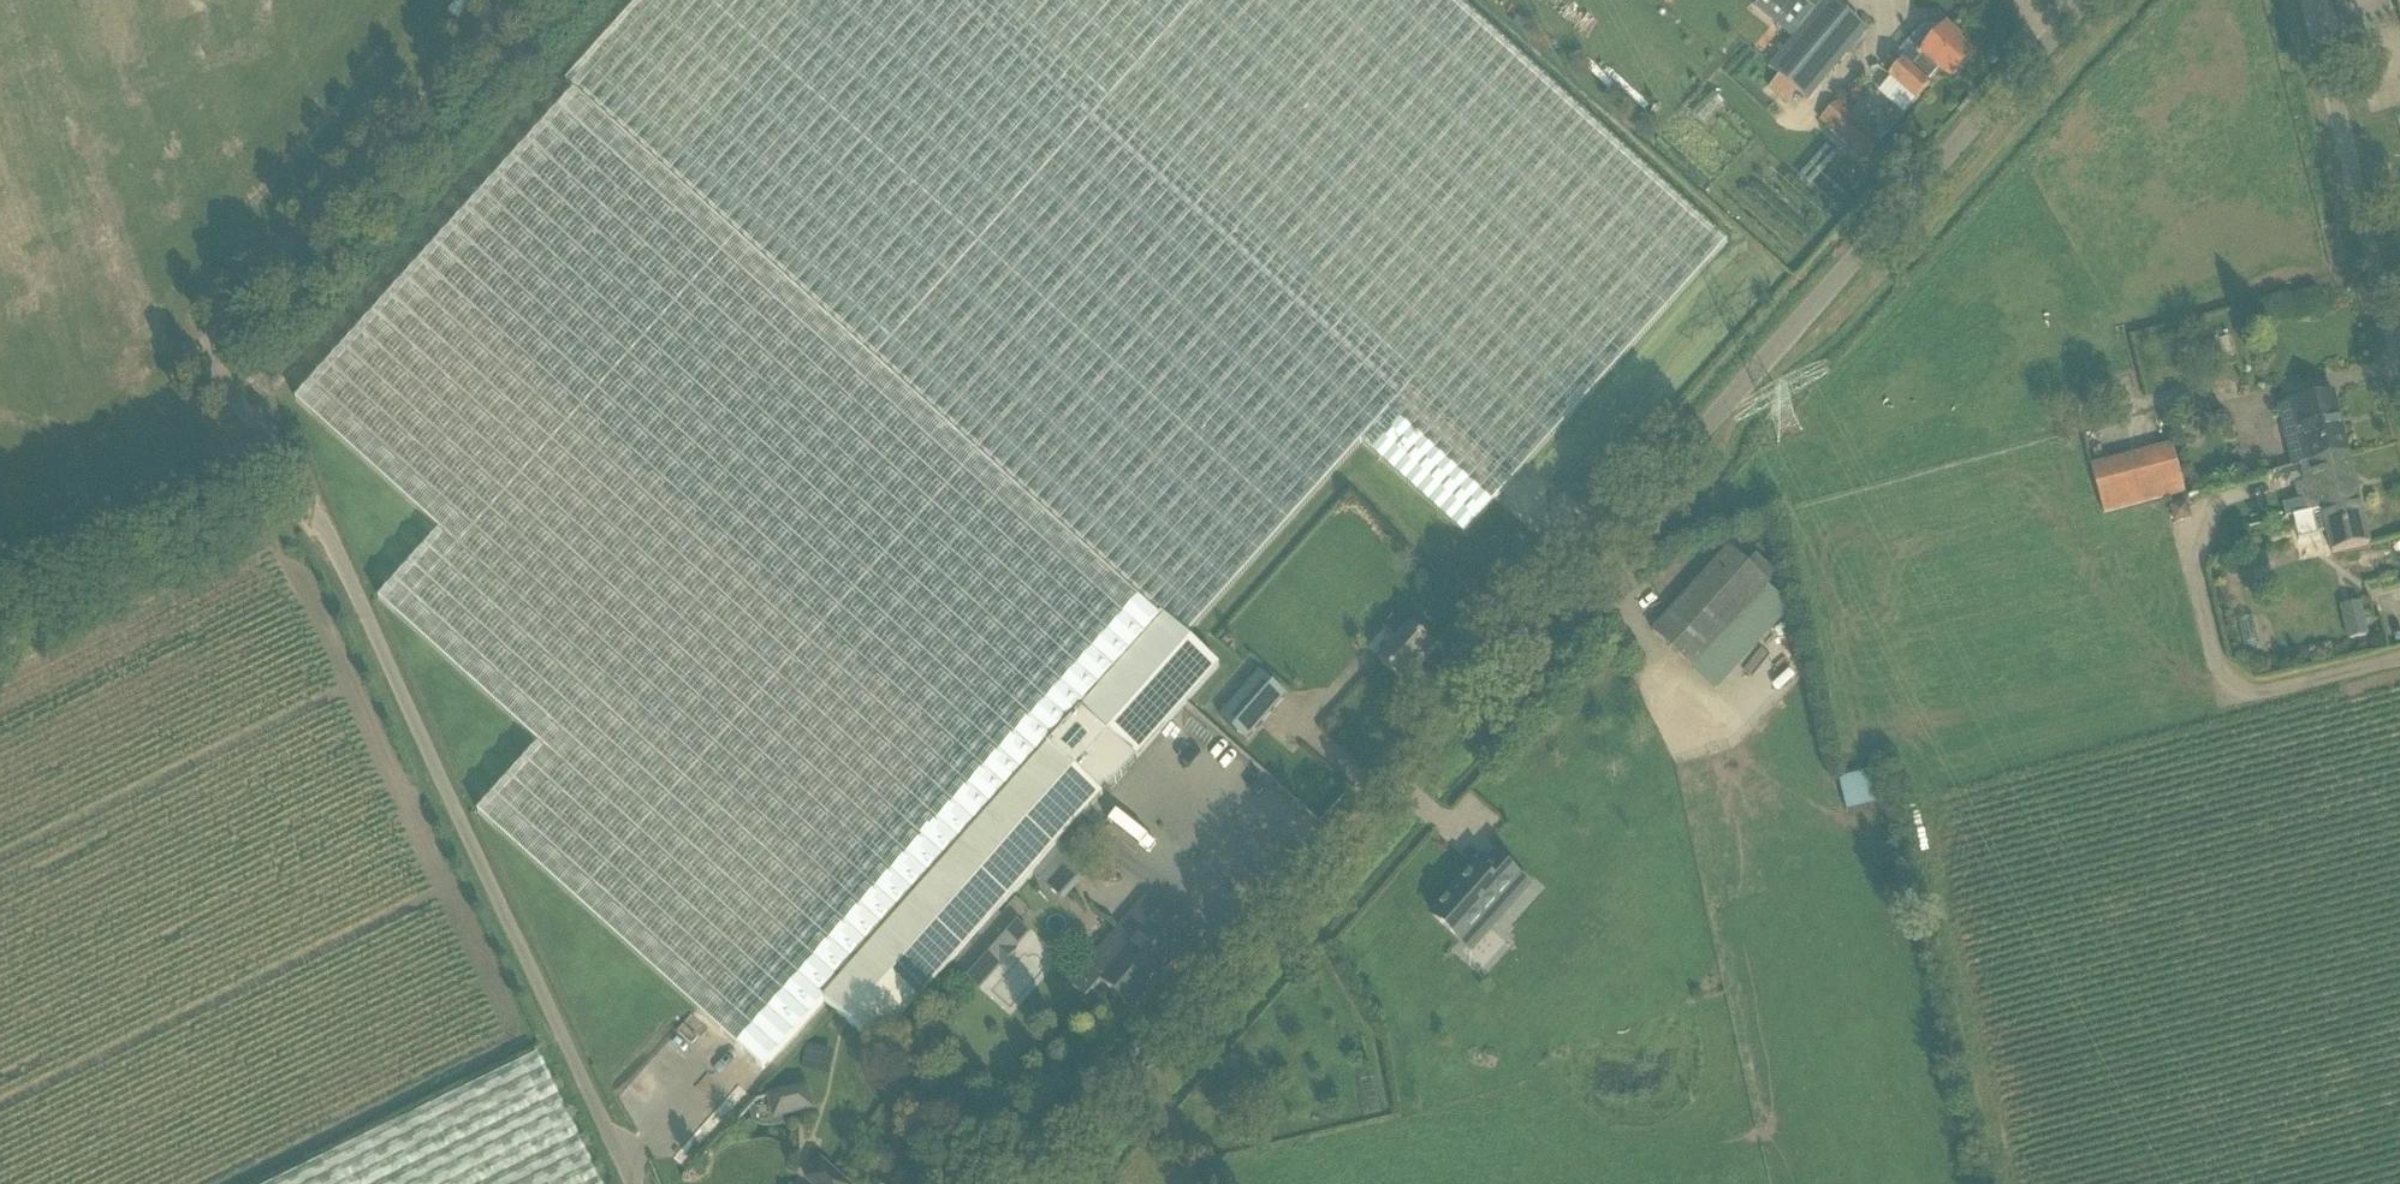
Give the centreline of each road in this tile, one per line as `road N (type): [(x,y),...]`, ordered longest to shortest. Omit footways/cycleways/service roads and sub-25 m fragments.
road 1 (unclassified): [(1033,1183),(2083,0)]
road 2 (unclassified): [(633,1183),(309,495),(0,643)]
road 3 (track): [(309,495),(209,361),(525,0)]
road 4 (unclassified): [(2399,365),(2311,0)]
road 5 (track): [(1135,1068),(1191,1183)]

